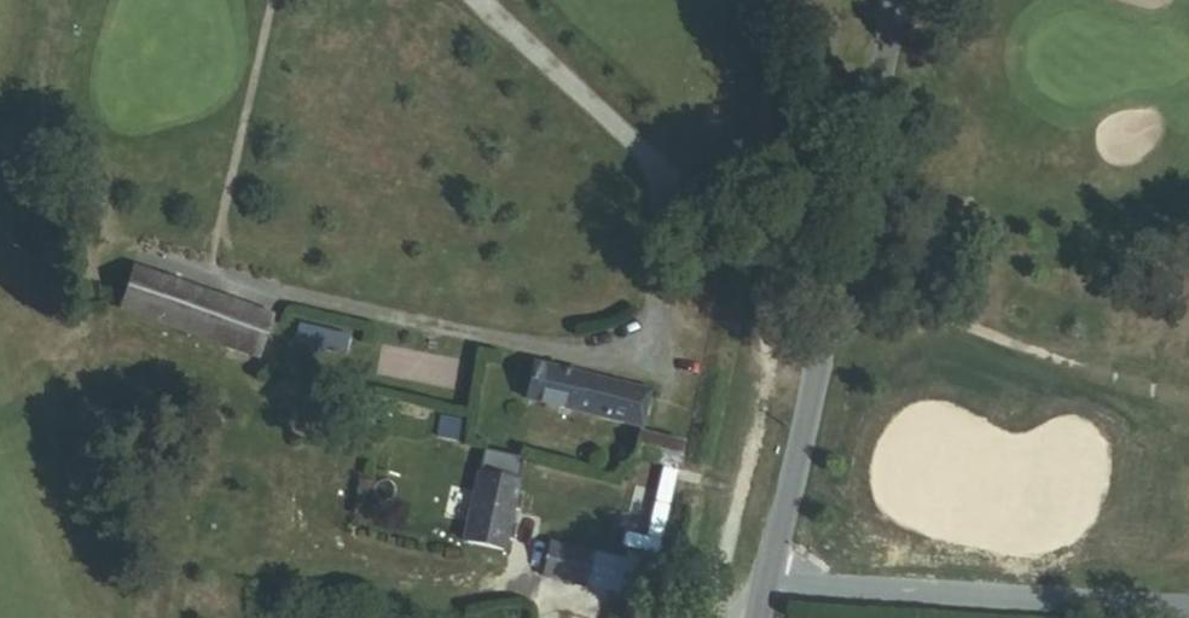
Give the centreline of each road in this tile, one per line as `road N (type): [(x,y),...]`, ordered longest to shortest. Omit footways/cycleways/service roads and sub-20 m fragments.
road 1 (unclassified): [(896,0),(771,571)]
road 2 (residential): [(1188,612),(835,585),(771,571)]

